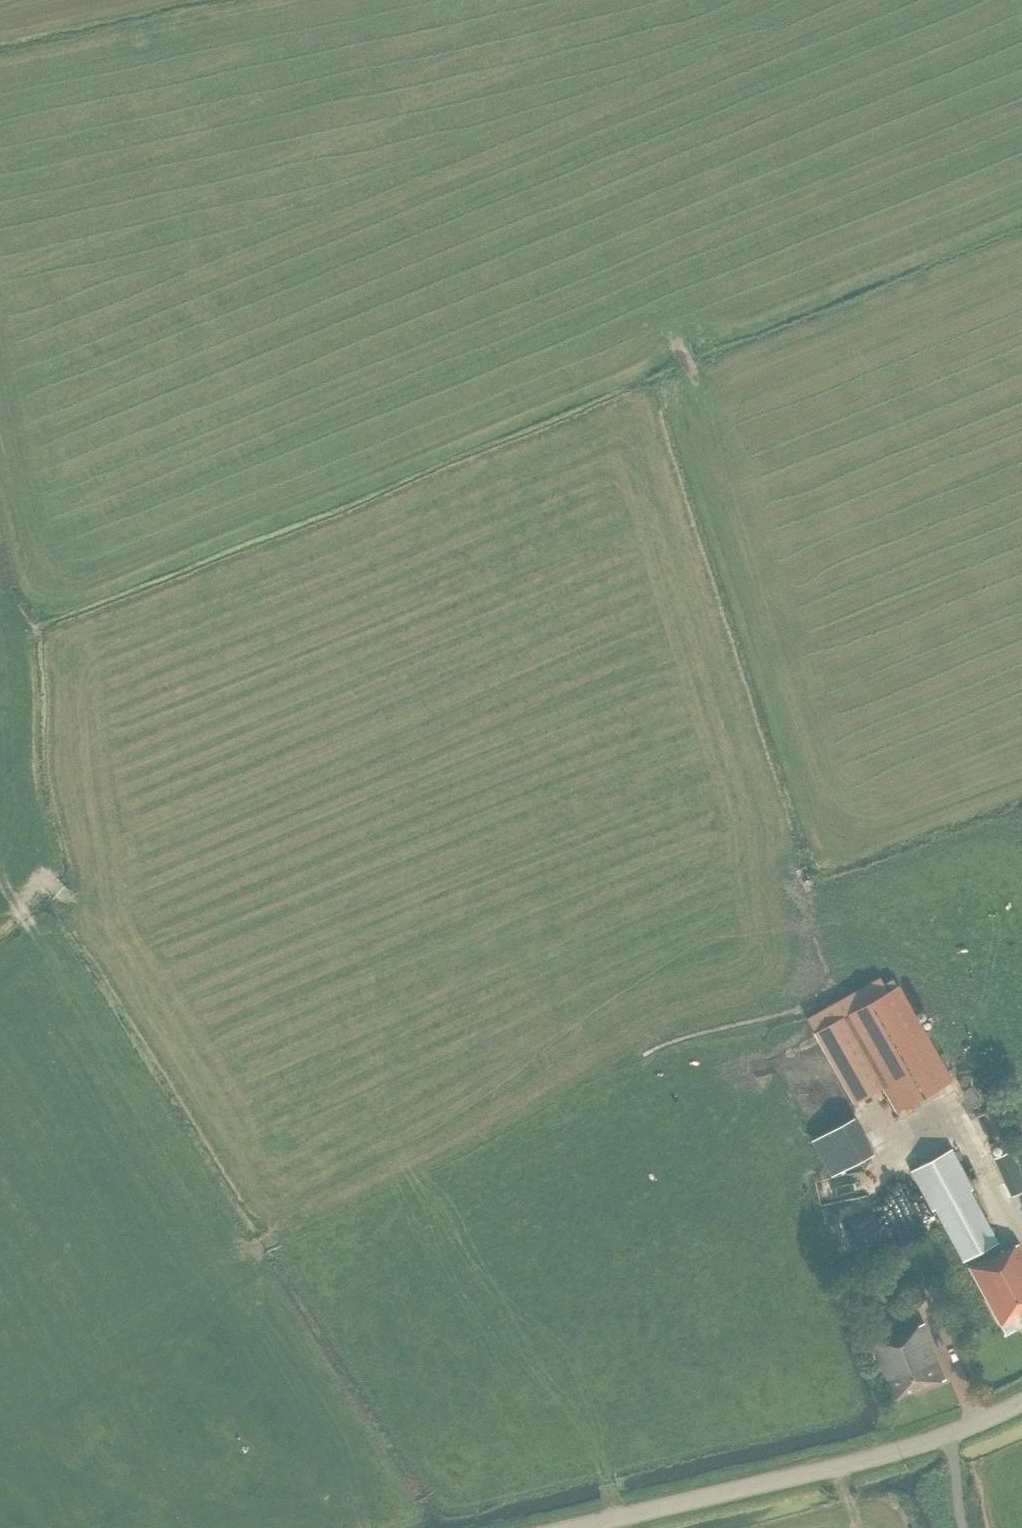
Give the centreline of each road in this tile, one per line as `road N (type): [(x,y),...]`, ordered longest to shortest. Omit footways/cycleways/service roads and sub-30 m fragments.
road 1 (unclassified): [(561,1527),(898,1448),(1021,1401)]

